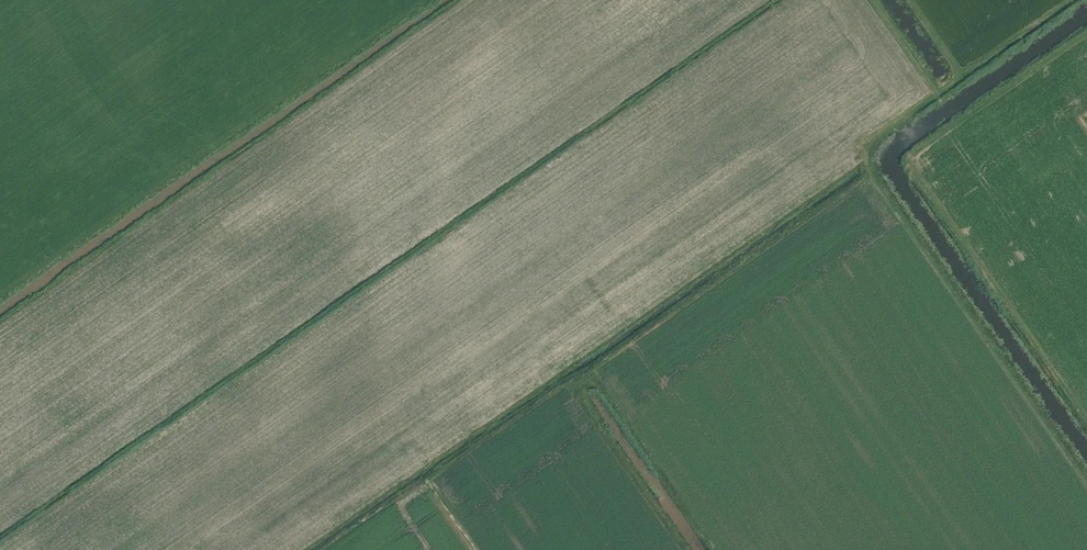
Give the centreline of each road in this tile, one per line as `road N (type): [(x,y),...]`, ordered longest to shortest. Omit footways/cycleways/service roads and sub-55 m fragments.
road 1 (track): [(856,153),(286,549)]
road 2 (track): [(1086,495),(861,170),(859,141),(927,89)]
road 3 (track): [(927,89),(1054,0)]

